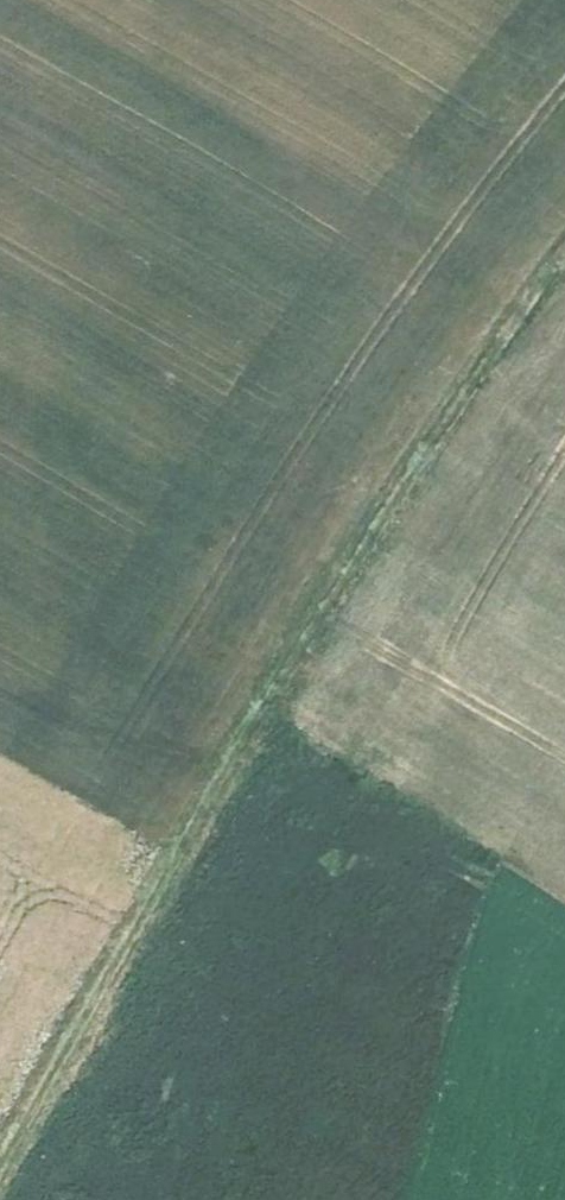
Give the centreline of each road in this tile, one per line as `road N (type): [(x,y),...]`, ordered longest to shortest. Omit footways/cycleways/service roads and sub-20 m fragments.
road 1 (track): [(0,1154),(343,564),(564,267)]

